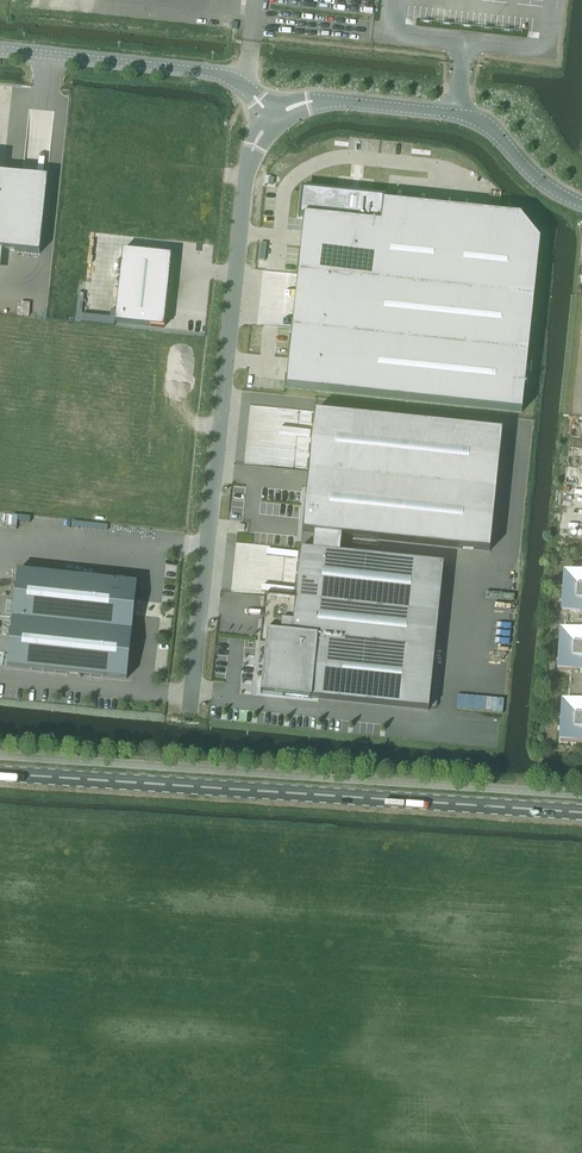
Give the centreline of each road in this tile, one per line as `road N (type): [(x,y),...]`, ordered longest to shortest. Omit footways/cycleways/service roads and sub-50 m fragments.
road 1 (unclassified): [(190,695),(244,186),(261,131),(273,120)]
road 2 (secondary): [(0,772),(581,815)]
road 3 (unclassified): [(273,120),(320,99),(458,114),(490,128),(581,205)]
road 4 (unclassified): [(0,52),(209,72),(242,84),(273,120)]

